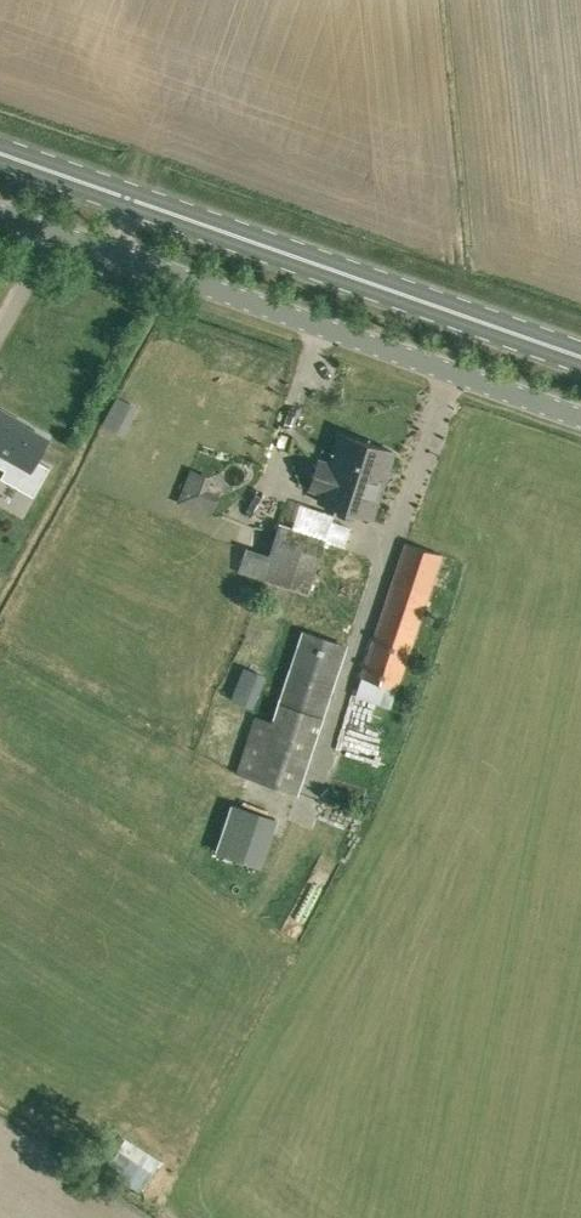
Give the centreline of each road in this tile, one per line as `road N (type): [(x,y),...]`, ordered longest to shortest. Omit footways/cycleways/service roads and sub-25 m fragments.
road 1 (unclassified): [(580,418),(0,216)]
road 2 (primary): [(580,352),(0,151)]

